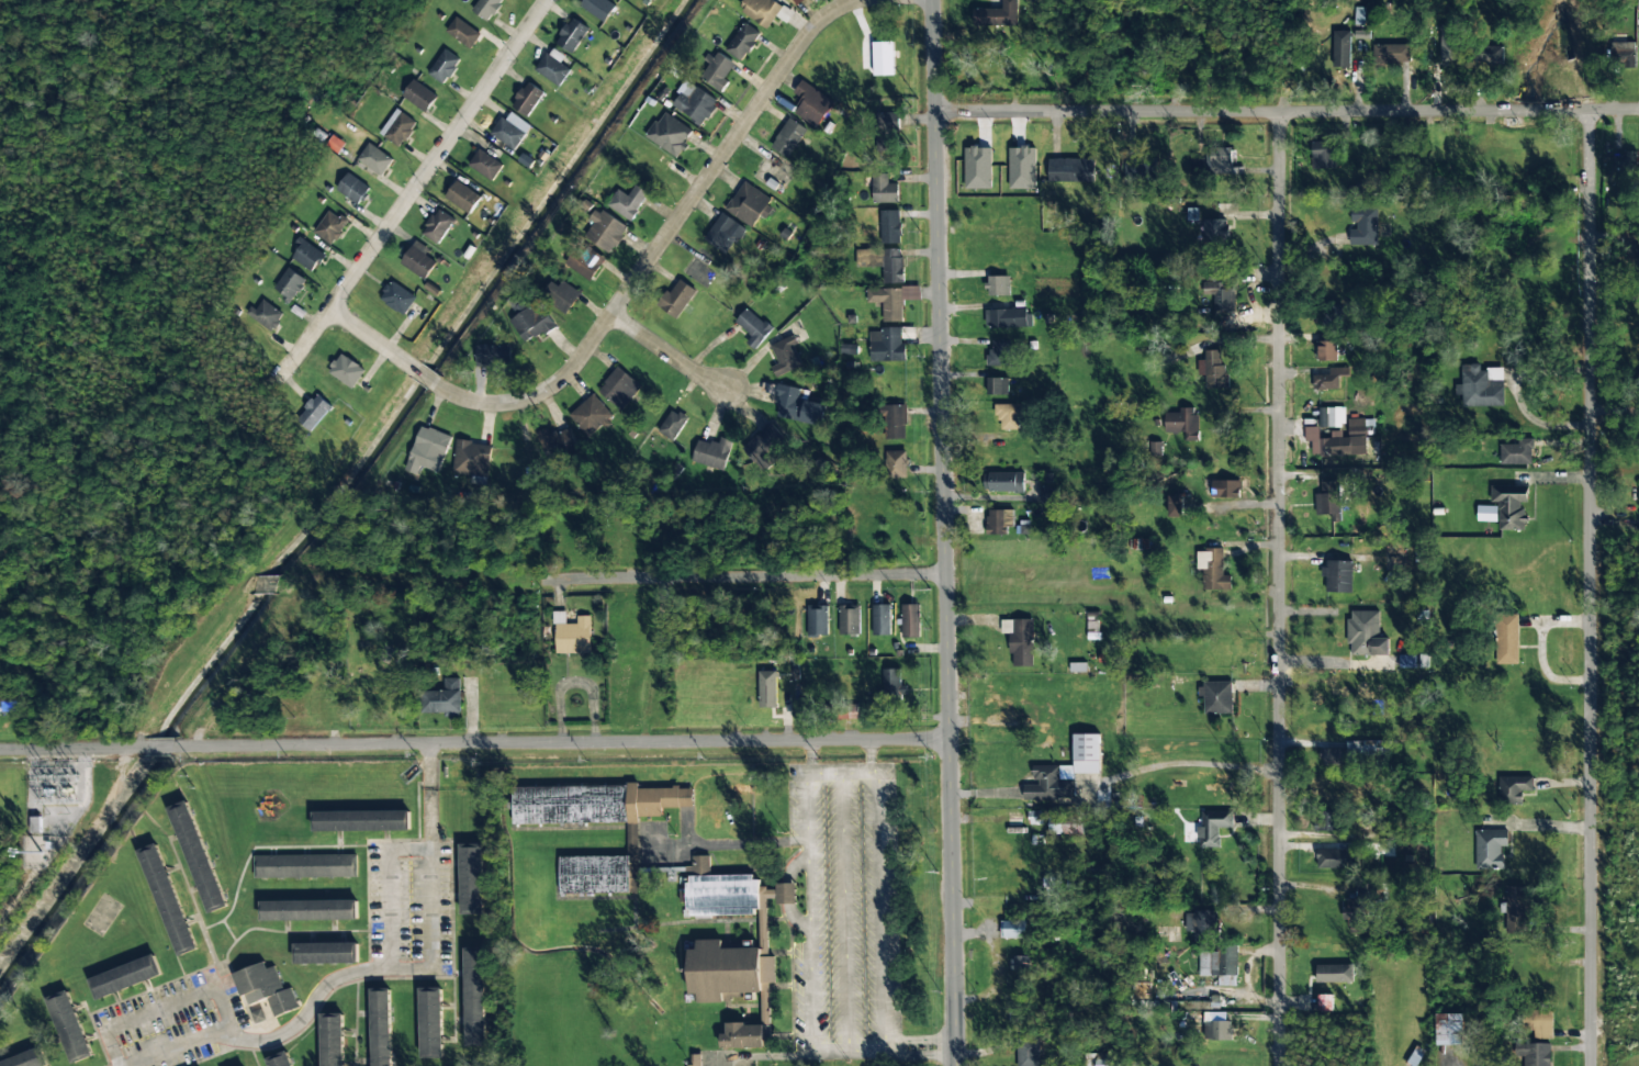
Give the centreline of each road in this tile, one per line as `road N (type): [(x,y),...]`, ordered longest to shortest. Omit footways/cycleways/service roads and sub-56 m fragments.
road 1 (residential): [(958,1065),(929,0)]
road 2 (residential): [(1589,1065),(1586,111)]
road 3 (residential): [(1281,1065),(1278,113)]
road 4 (residential): [(950,740),(0,750)]
road 5 (residential): [(946,577),(314,581),(0,592)]
road 6 (residential): [(330,308),(465,401),(530,400),(563,380),(797,51),(826,19),(868,0)]
road 7 (residential): [(1638,110),(933,112)]
road 8 (residential): [(273,378),(330,308),(543,0)]
road 9 (residential): [(611,315),(732,392)]

